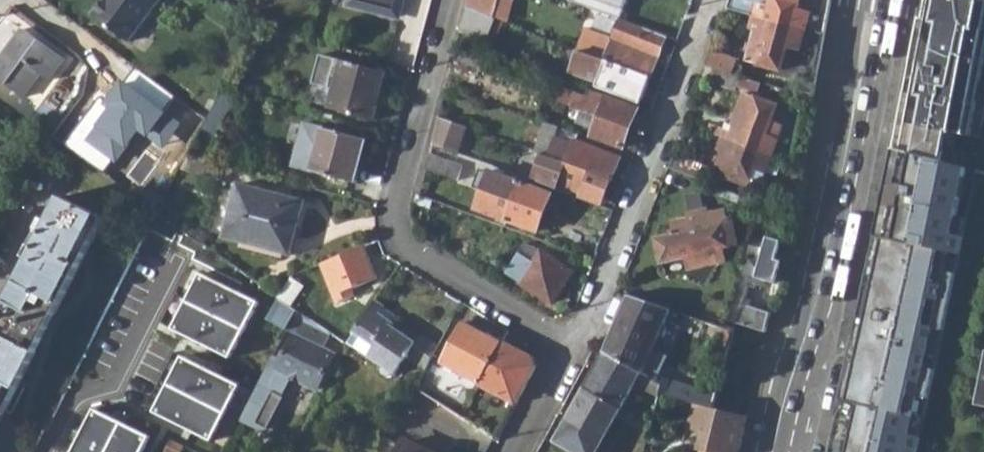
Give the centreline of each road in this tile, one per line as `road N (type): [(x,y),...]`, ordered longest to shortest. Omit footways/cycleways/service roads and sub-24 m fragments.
road 1 (primary): [(872,0),(820,293),(780,451)]
road 2 (residential): [(572,353),(405,252),(396,232),(452,0)]
road 3 (residential): [(710,0),(595,311),(572,353)]

